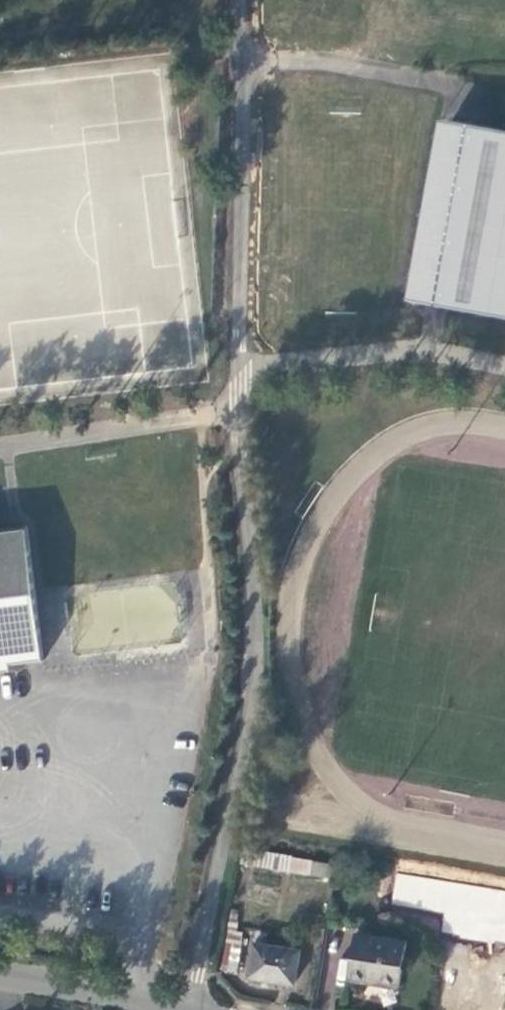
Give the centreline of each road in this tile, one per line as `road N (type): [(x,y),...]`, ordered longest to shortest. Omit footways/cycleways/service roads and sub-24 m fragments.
road 1 (residential): [(190,1009),(256,640),(241,415),(239,0)]
road 2 (unclassified): [(0,985),(154,1009)]

